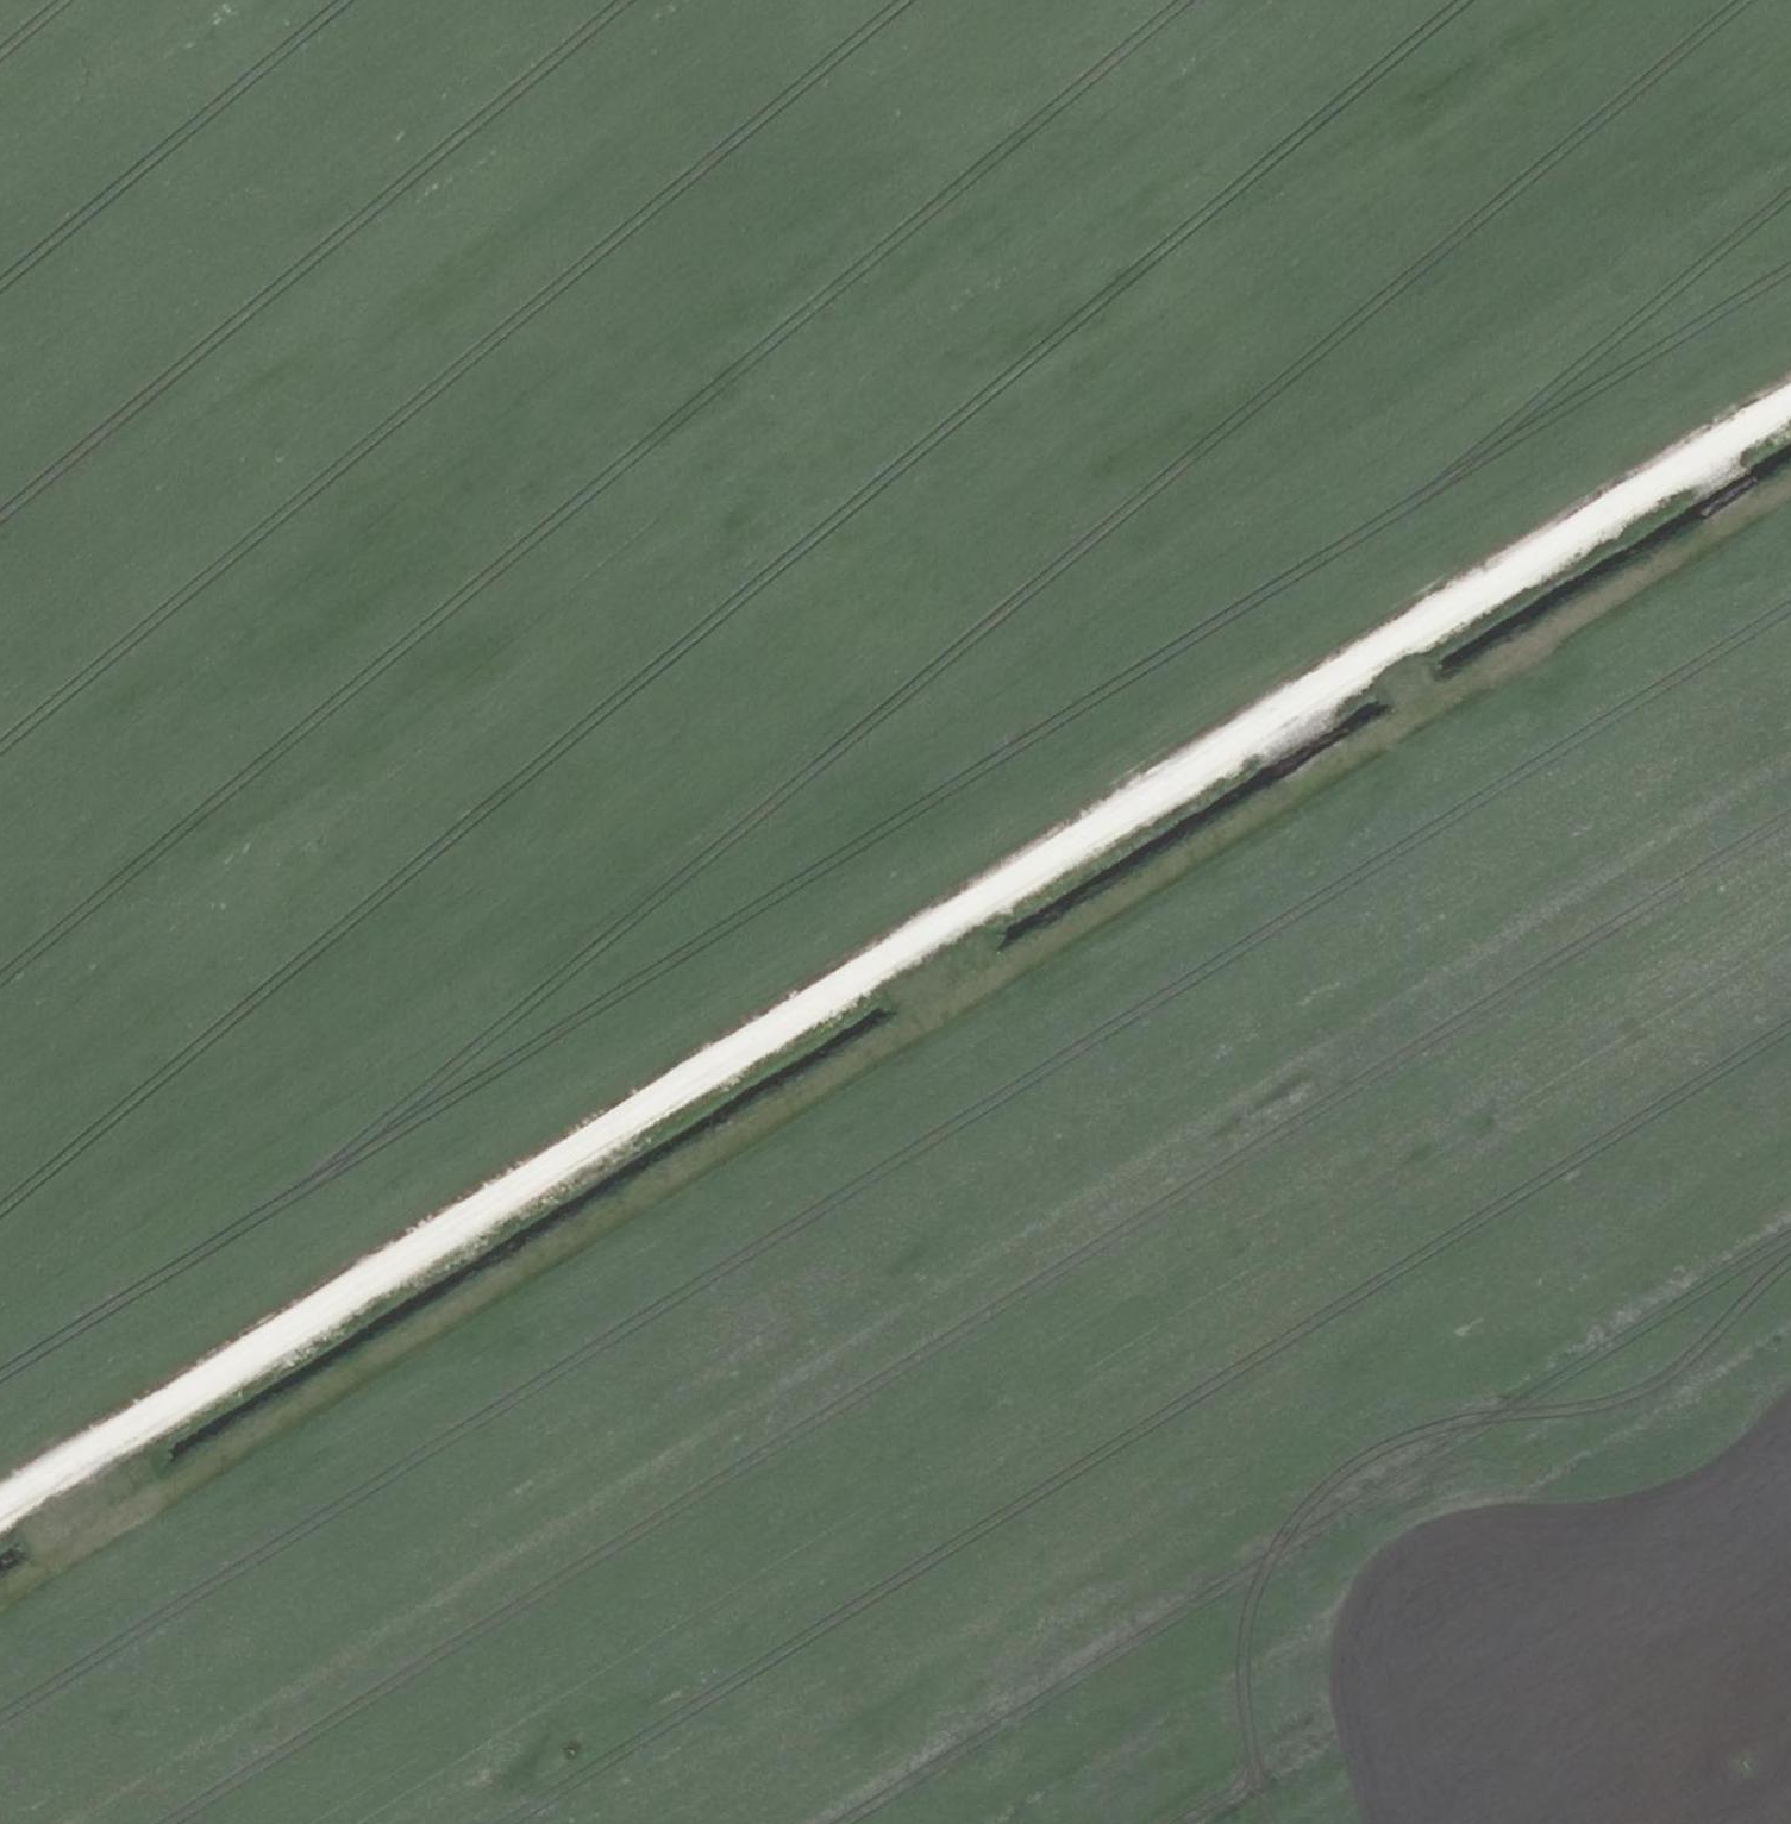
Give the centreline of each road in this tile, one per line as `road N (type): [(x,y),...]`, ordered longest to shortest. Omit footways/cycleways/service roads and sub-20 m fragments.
road 1 (track): [(1790,398),(0,1507)]
road 2 (track): [(1790,1413),(1706,1480),(1505,1667),(1386,1823)]

